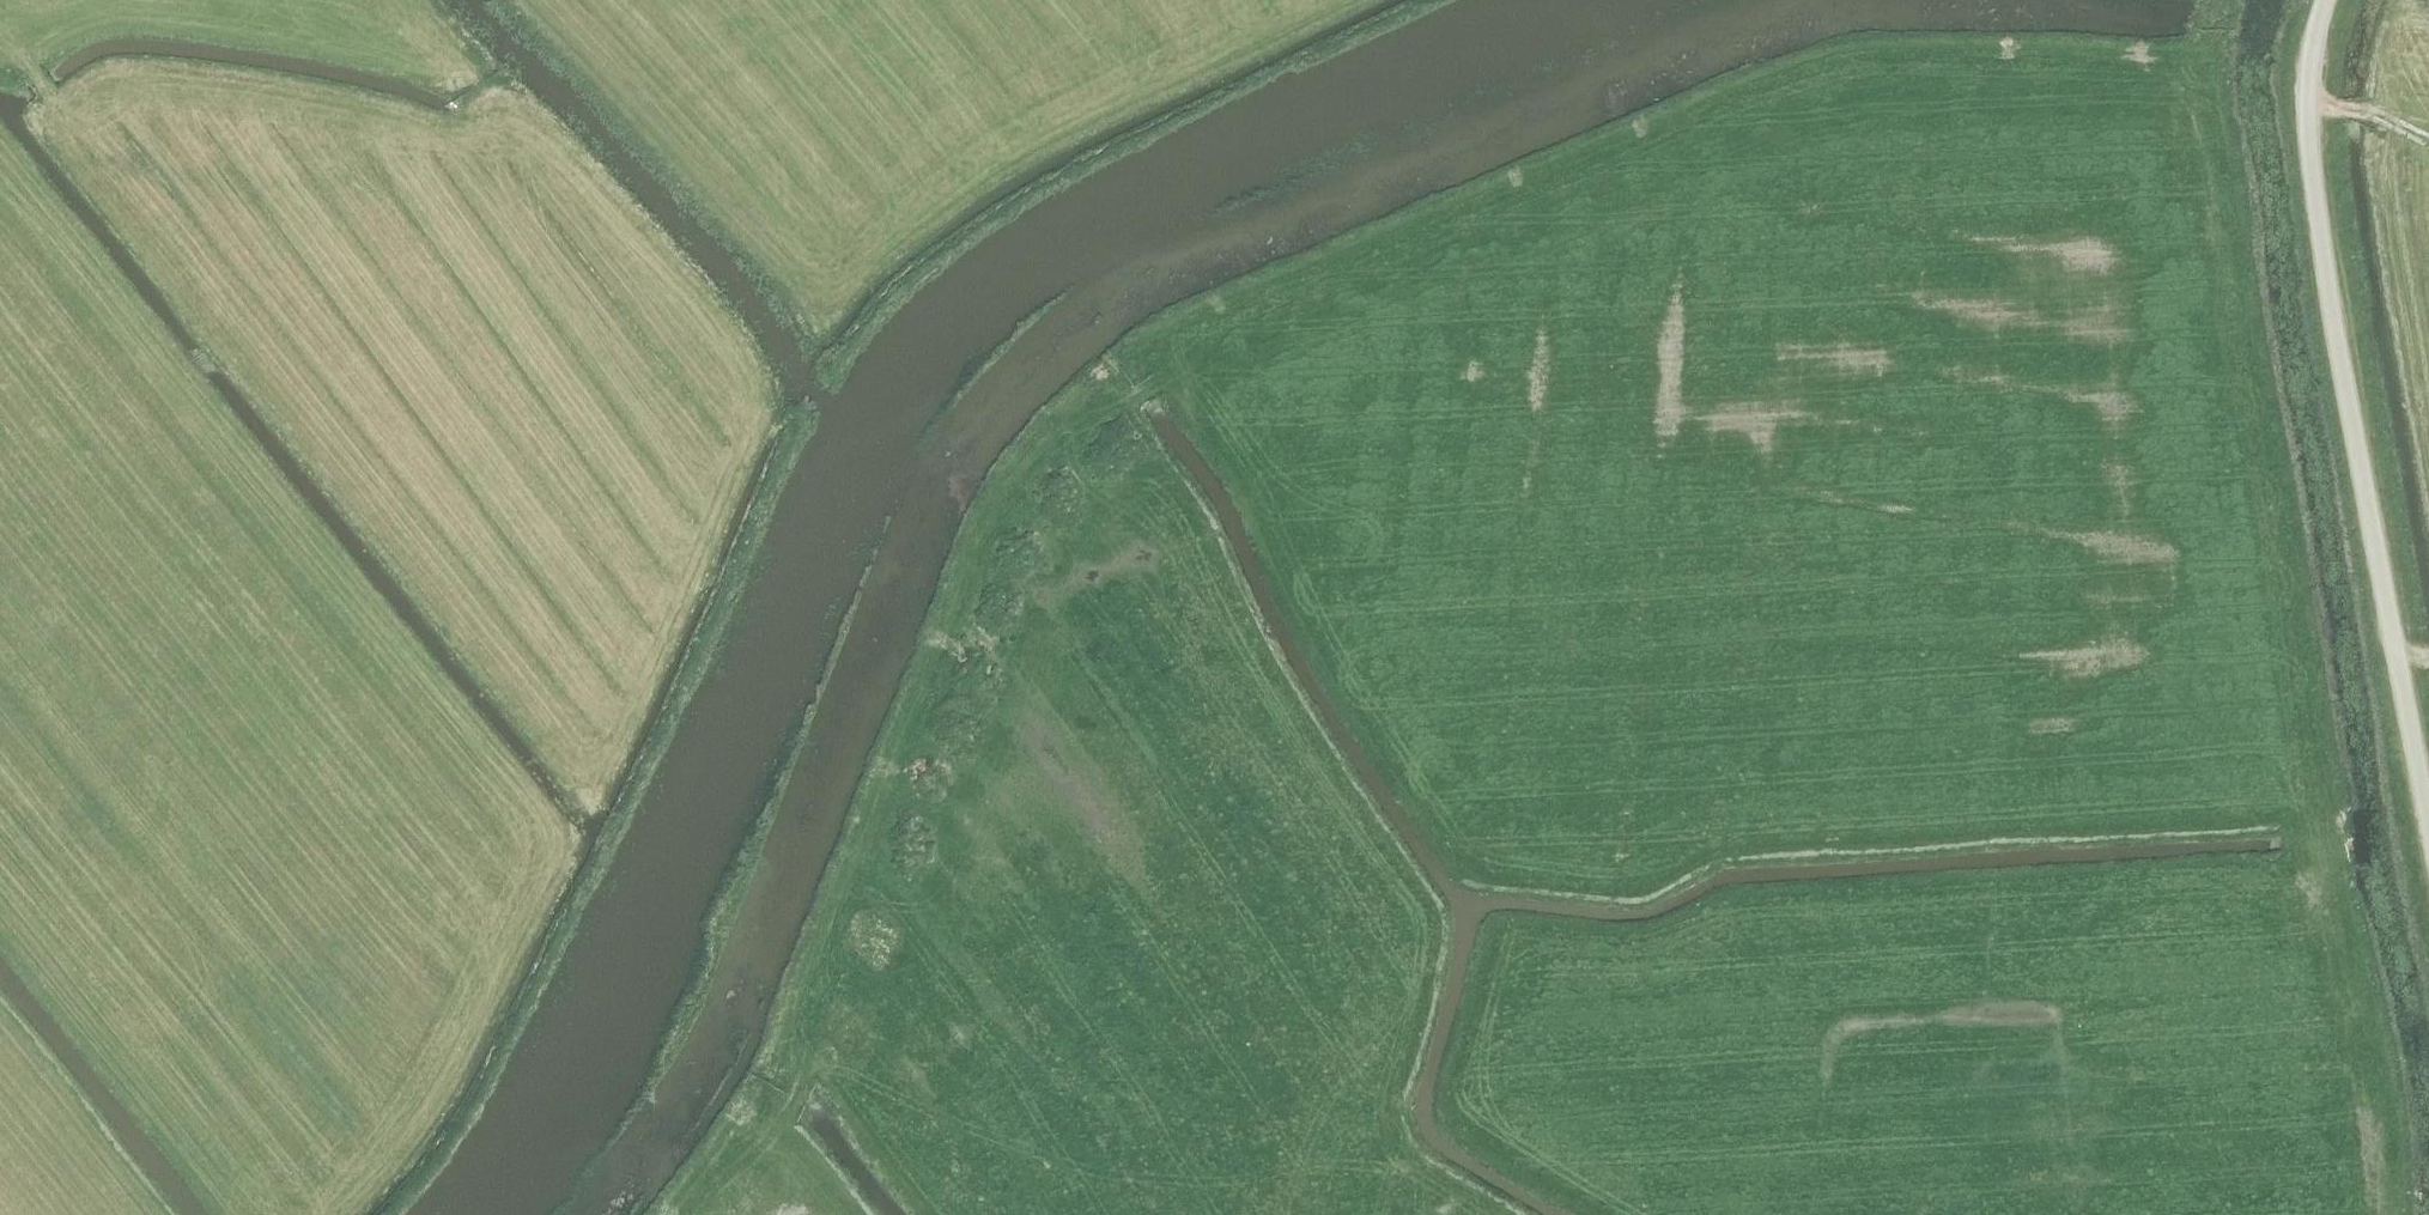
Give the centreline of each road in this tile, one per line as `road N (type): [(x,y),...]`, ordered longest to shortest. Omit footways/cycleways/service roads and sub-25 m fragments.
road 1 (tertiary): [(2428,820),(2315,194),(2306,102),(2325,0)]
road 2 (track): [(2428,140),(2366,110),(2306,102)]

